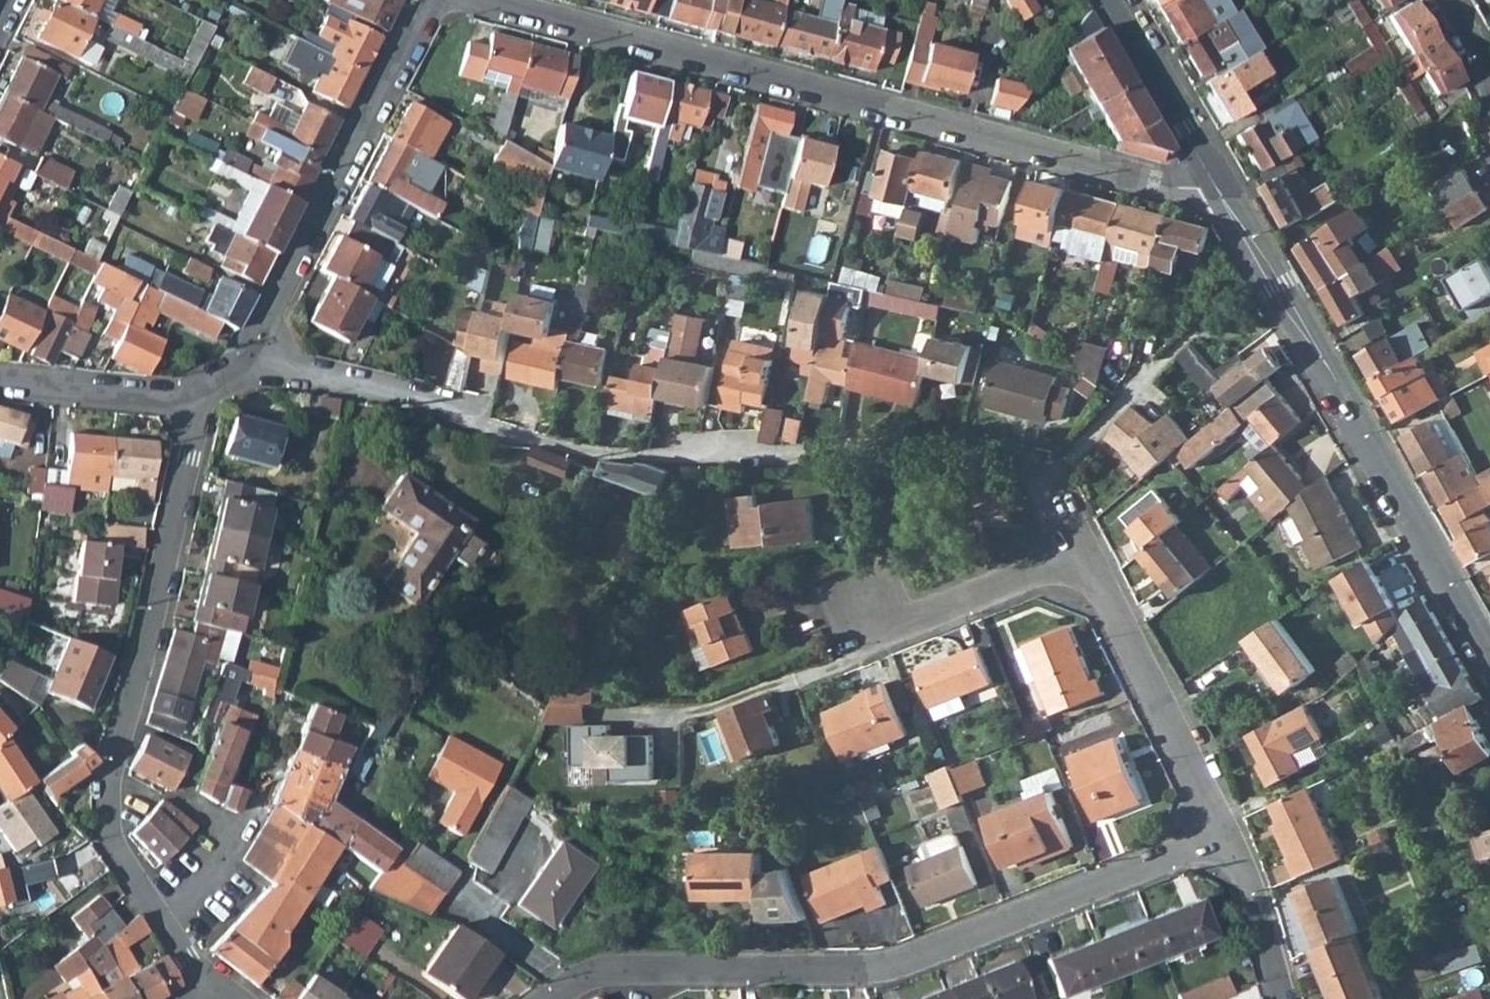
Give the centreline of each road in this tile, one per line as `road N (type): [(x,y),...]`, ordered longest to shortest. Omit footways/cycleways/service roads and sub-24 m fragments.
road 1 (residential): [(1217,191),(1152,182),(485,0)]
road 2 (residential): [(1229,835),(884,970),(594,973),(555,998)]
road 3 (residential): [(253,359),(451,406),(488,430),(603,454),(879,456)]
road 4 (tertiary): [(1217,191),(1489,656)]
road 5 (residential): [(157,911),(113,842),(107,792),(189,455),(188,398)]
road 6 (residential): [(253,359),(432,0)]
road 7 (residential): [(1229,835),(1083,549)]
road 8 (residential): [(1083,549),(916,619),(864,605)]
road 9 (tertiary): [(1107,0),(1217,191)]
road 10 (residential): [(157,911),(200,886),(240,831),(275,753)]
road 11 (residential): [(0,380),(188,398)]
road 12 (residential): [(1280,998),(1229,835)]

